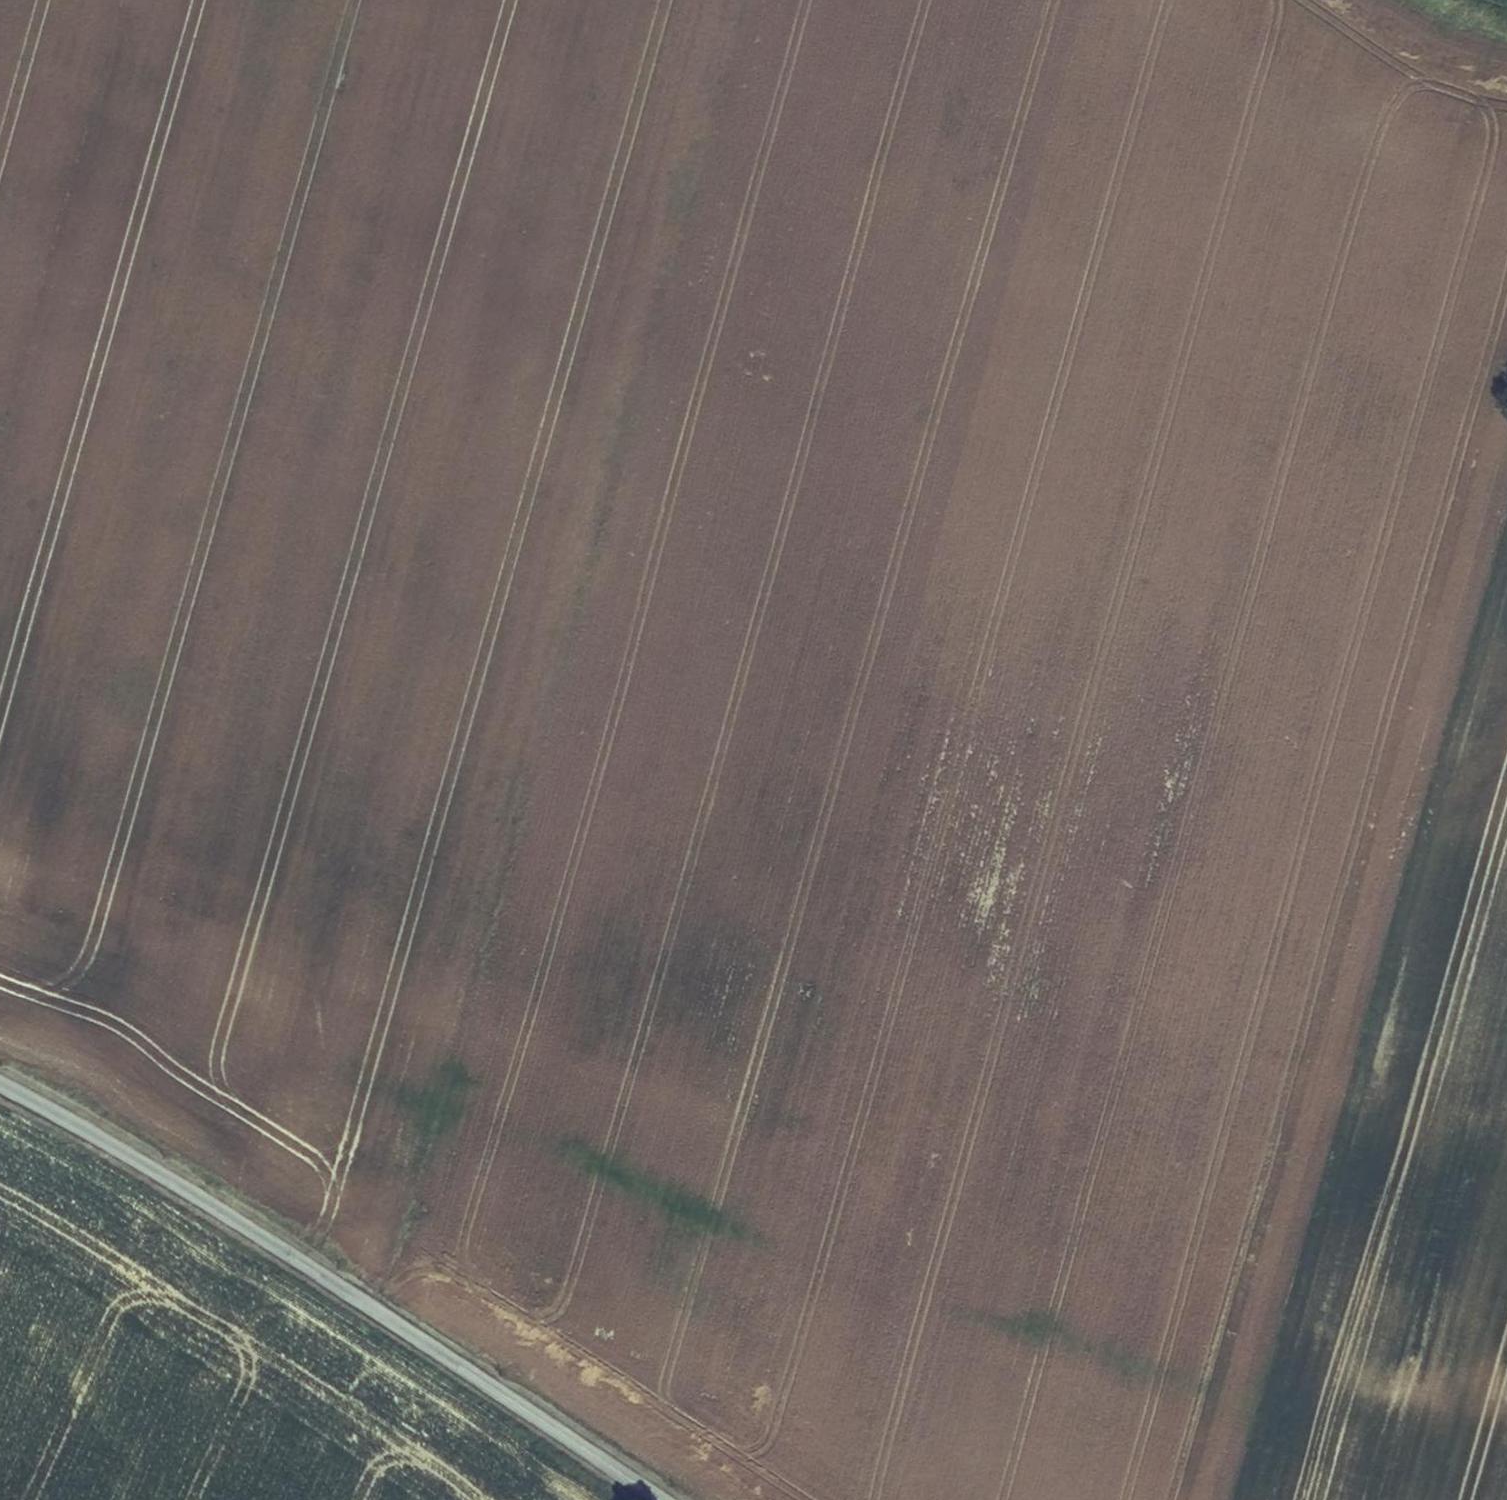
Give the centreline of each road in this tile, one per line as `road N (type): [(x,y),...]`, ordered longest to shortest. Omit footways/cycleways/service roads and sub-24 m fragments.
road 1 (unclassified): [(0,1091),(210,1198),(665,1499)]

